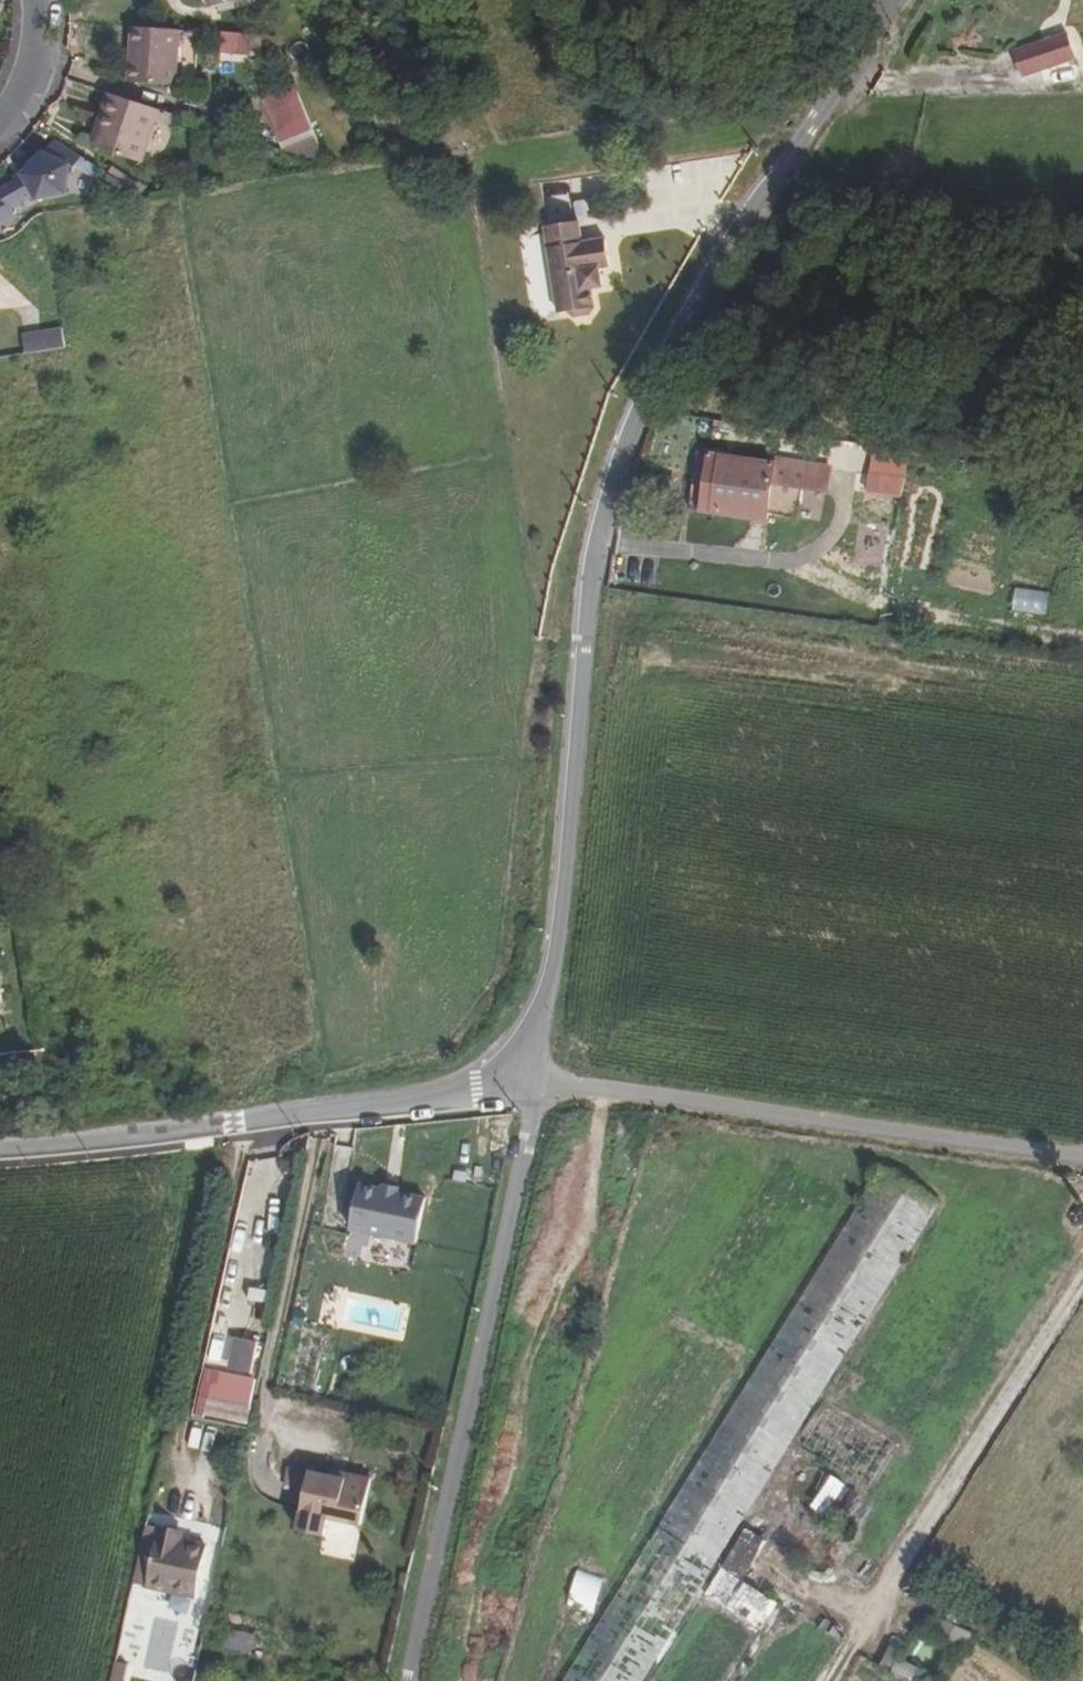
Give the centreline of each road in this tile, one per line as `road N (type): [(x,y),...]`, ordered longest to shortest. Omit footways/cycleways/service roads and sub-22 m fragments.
road 1 (residential): [(521,1085),(553,954),(583,646),(610,487),(692,309),(889,0)]
road 2 (residential): [(538,1088),(417,1680)]
road 3 (unclassified): [(1082,1159),(694,1100),(538,1088)]
road 4 (unclassified): [(0,1149),(521,1085)]
road 5 (residential): [(0,112),(18,93),(35,27),(31,0)]

